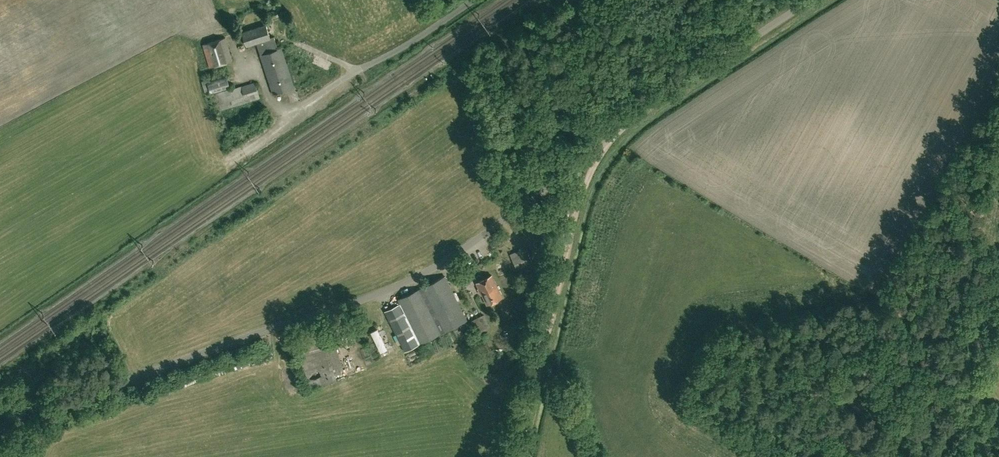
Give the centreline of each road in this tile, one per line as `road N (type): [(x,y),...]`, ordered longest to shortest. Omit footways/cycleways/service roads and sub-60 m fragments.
road 1 (unclassified): [(0,427),(422,274),(809,0)]
road 2 (track): [(606,143),(526,456)]

